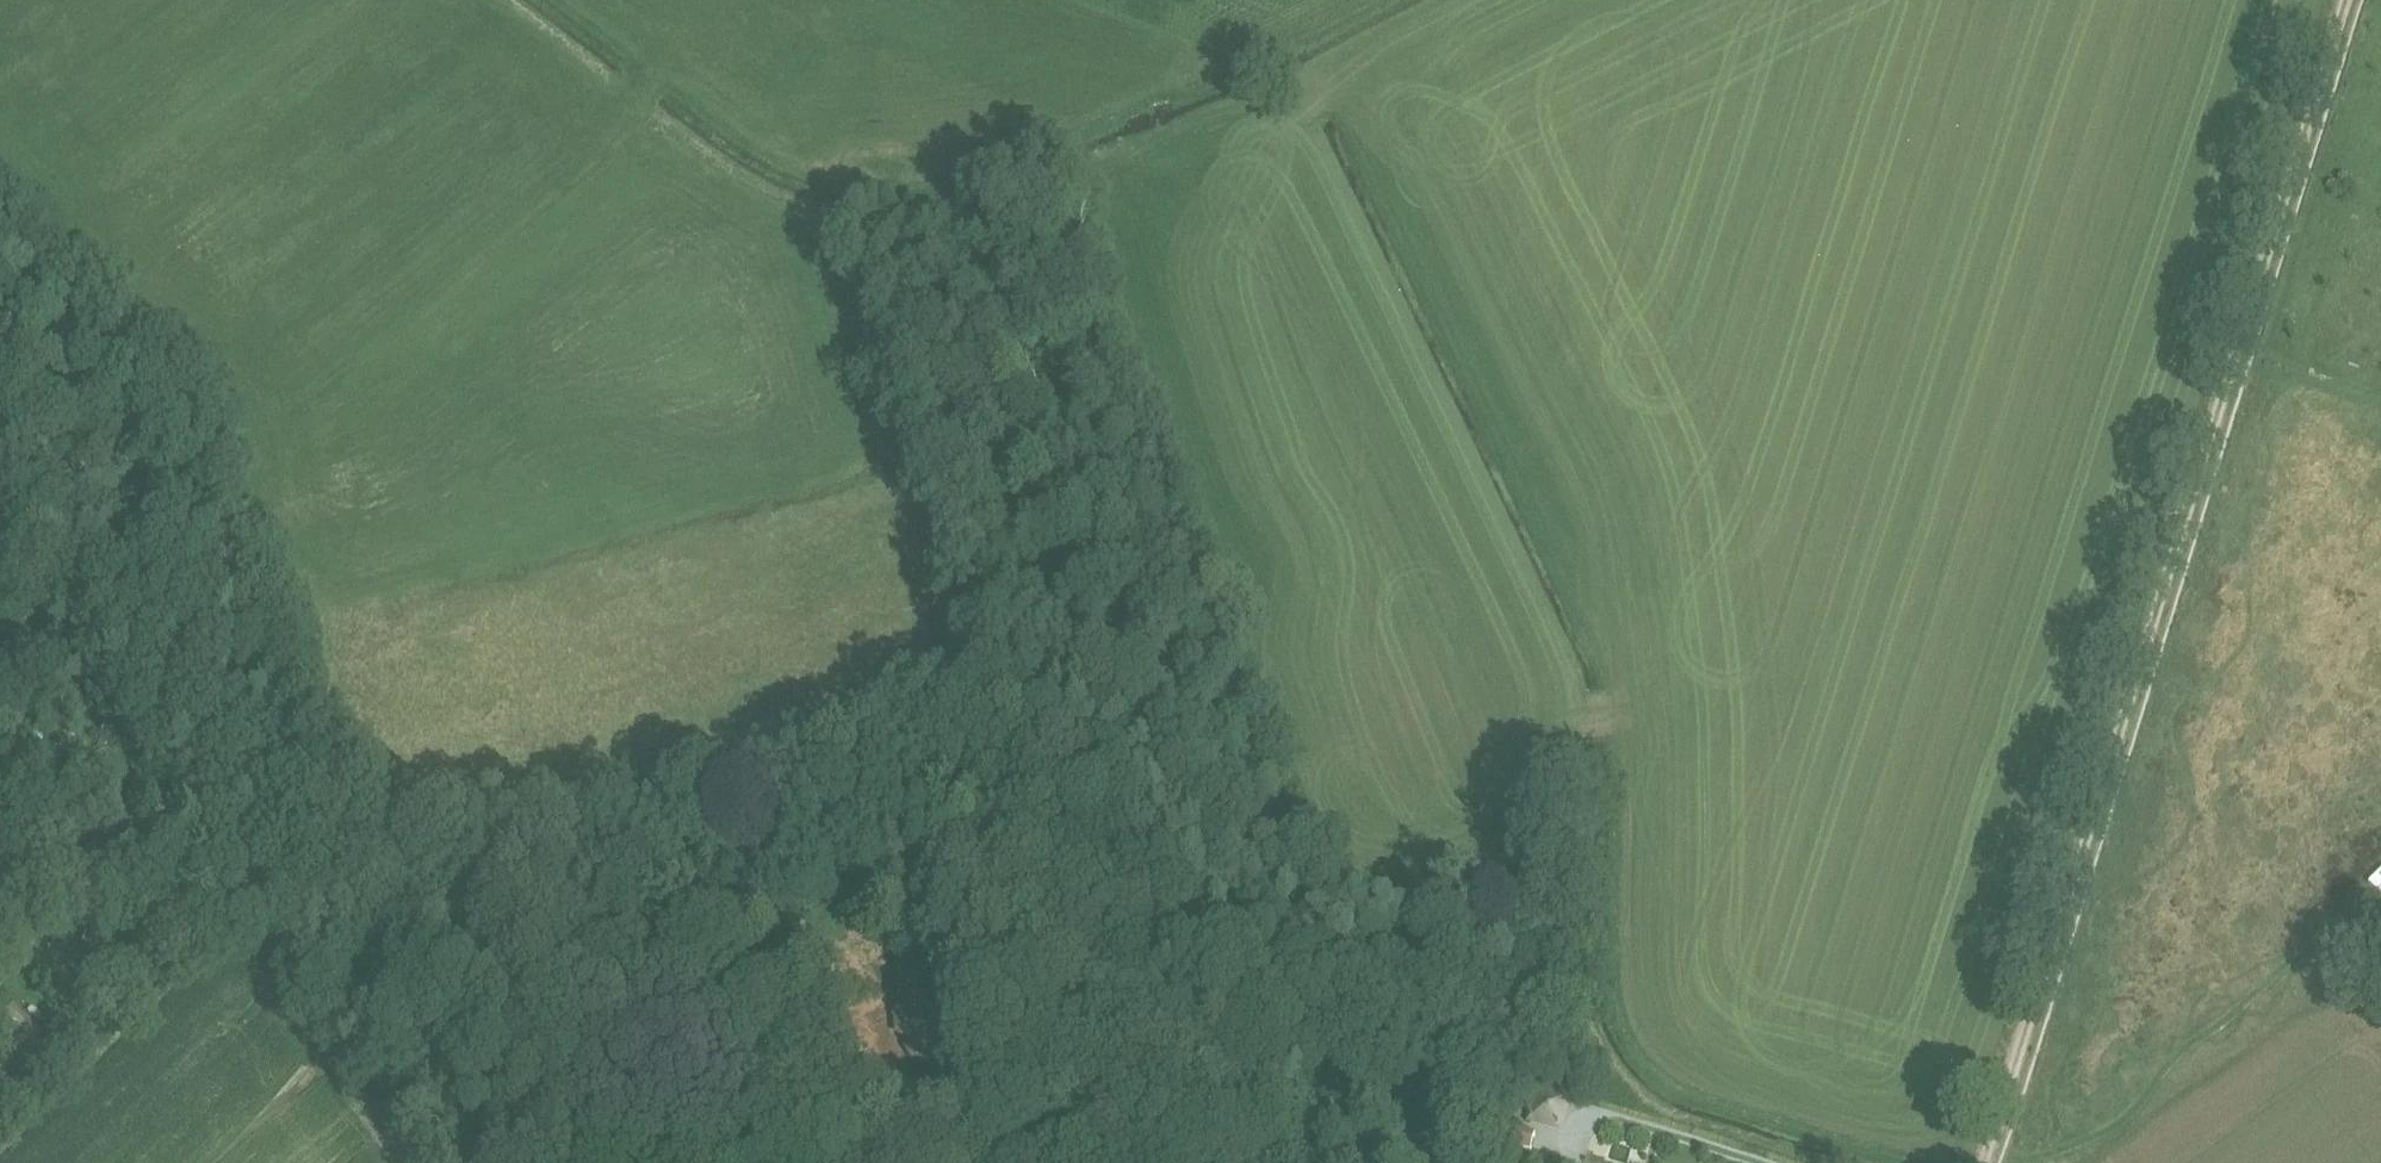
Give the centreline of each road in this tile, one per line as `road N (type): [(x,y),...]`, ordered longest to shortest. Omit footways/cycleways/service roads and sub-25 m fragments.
road 1 (track): [(1988,1162),(2346,0)]
road 2 (track): [(690,1162),(841,1018),(948,971),(1199,1029)]

